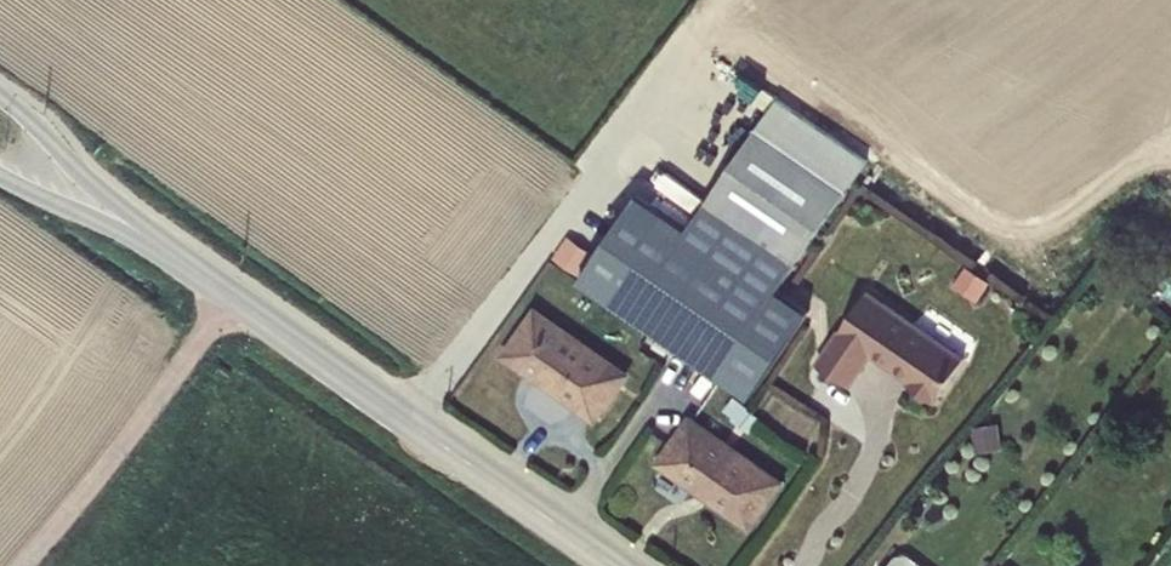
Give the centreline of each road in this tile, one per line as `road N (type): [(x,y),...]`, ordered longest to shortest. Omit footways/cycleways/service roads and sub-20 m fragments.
road 1 (residential): [(615,565),(157,244)]
road 2 (track): [(412,424),(732,0)]
road 3 (track): [(21,565),(232,296)]
road 4 (residential): [(157,244),(0,93)]
road 5 (residential): [(0,176),(157,244)]

